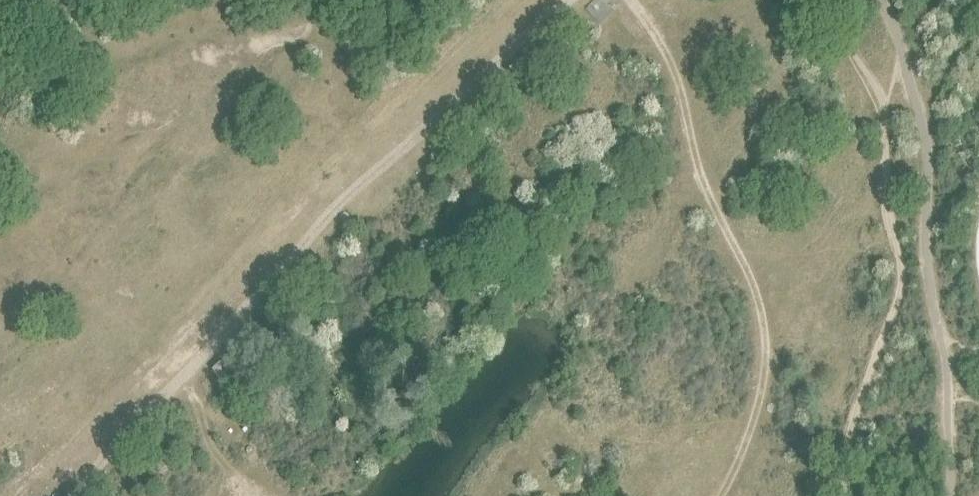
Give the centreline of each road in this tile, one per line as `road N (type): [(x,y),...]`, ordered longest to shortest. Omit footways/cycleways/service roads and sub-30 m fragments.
road 1 (track): [(67,495),(354,196),(555,0)]
road 2 (track): [(709,495),(745,416),(762,351),(750,280),(718,228),(673,81),(620,0)]

